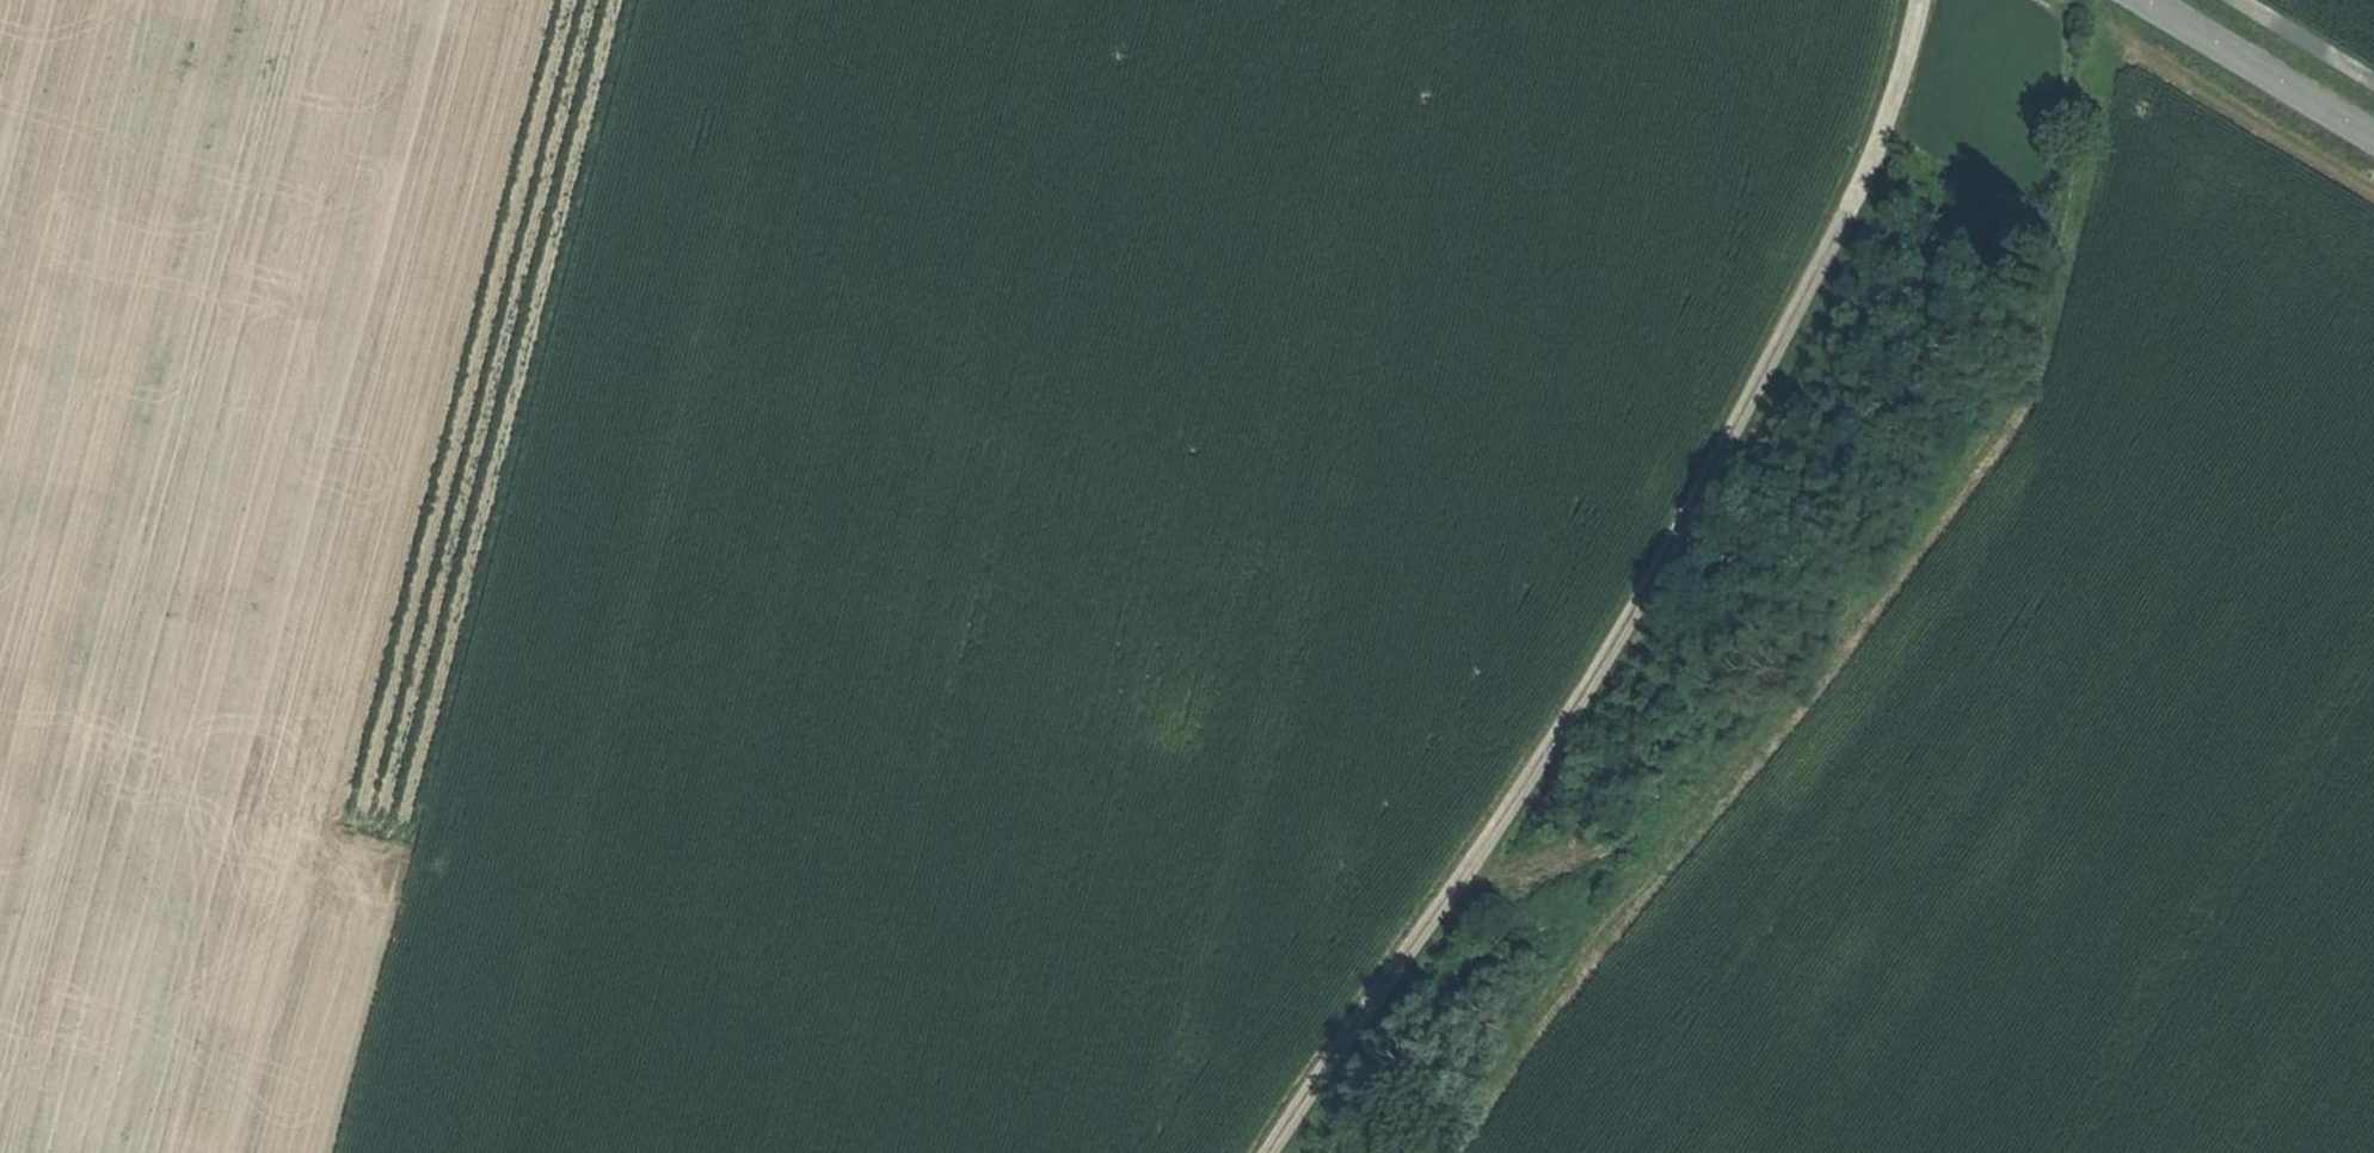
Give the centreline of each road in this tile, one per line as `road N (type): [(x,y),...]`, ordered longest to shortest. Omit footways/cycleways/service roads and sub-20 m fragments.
road 1 (track): [(1921,0),(1876,144),(1727,444),(1580,697),(1279,1152)]
road 2 (tertiary): [(2155,0),(2373,131)]

